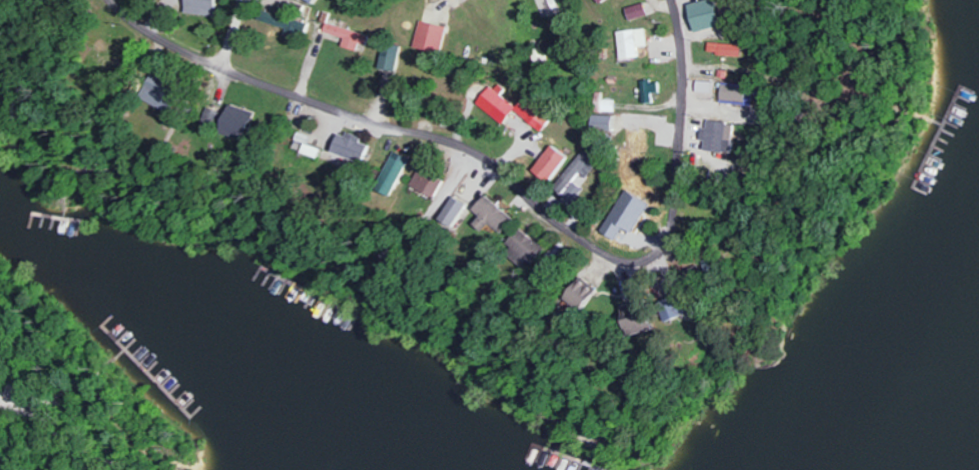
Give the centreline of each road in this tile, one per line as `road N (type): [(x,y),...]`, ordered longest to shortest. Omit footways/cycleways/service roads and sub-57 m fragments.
road 1 (residential): [(106,0),(147,34),(213,67),(356,121),(474,154),(573,235),(636,265),(668,246),(685,91),(678,0)]

